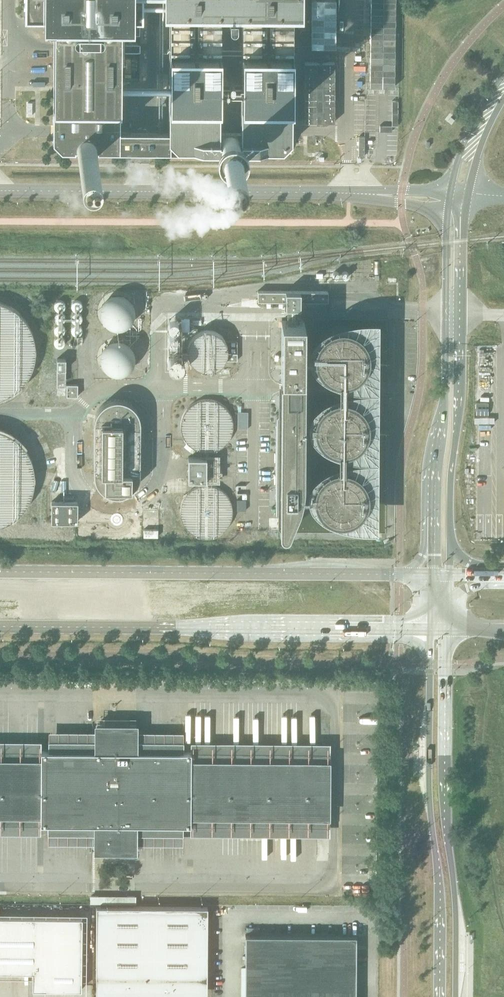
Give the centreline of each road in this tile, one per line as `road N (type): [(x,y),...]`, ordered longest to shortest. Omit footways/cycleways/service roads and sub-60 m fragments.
road 1 (unclassified): [(459,196),(0,190)]
road 2 (secondary): [(431,575),(0,572)]
road 3 (secondary): [(0,627),(430,629)]
road 4 (tertiary): [(459,196),(447,242),(431,575)]
road 5 (tertiary): [(450,576),(450,481),(463,379),(459,196)]
road 6 (tertiary): [(455,996),(444,817),(445,629)]
road 7 (tertiary): [(430,629),(436,996)]

